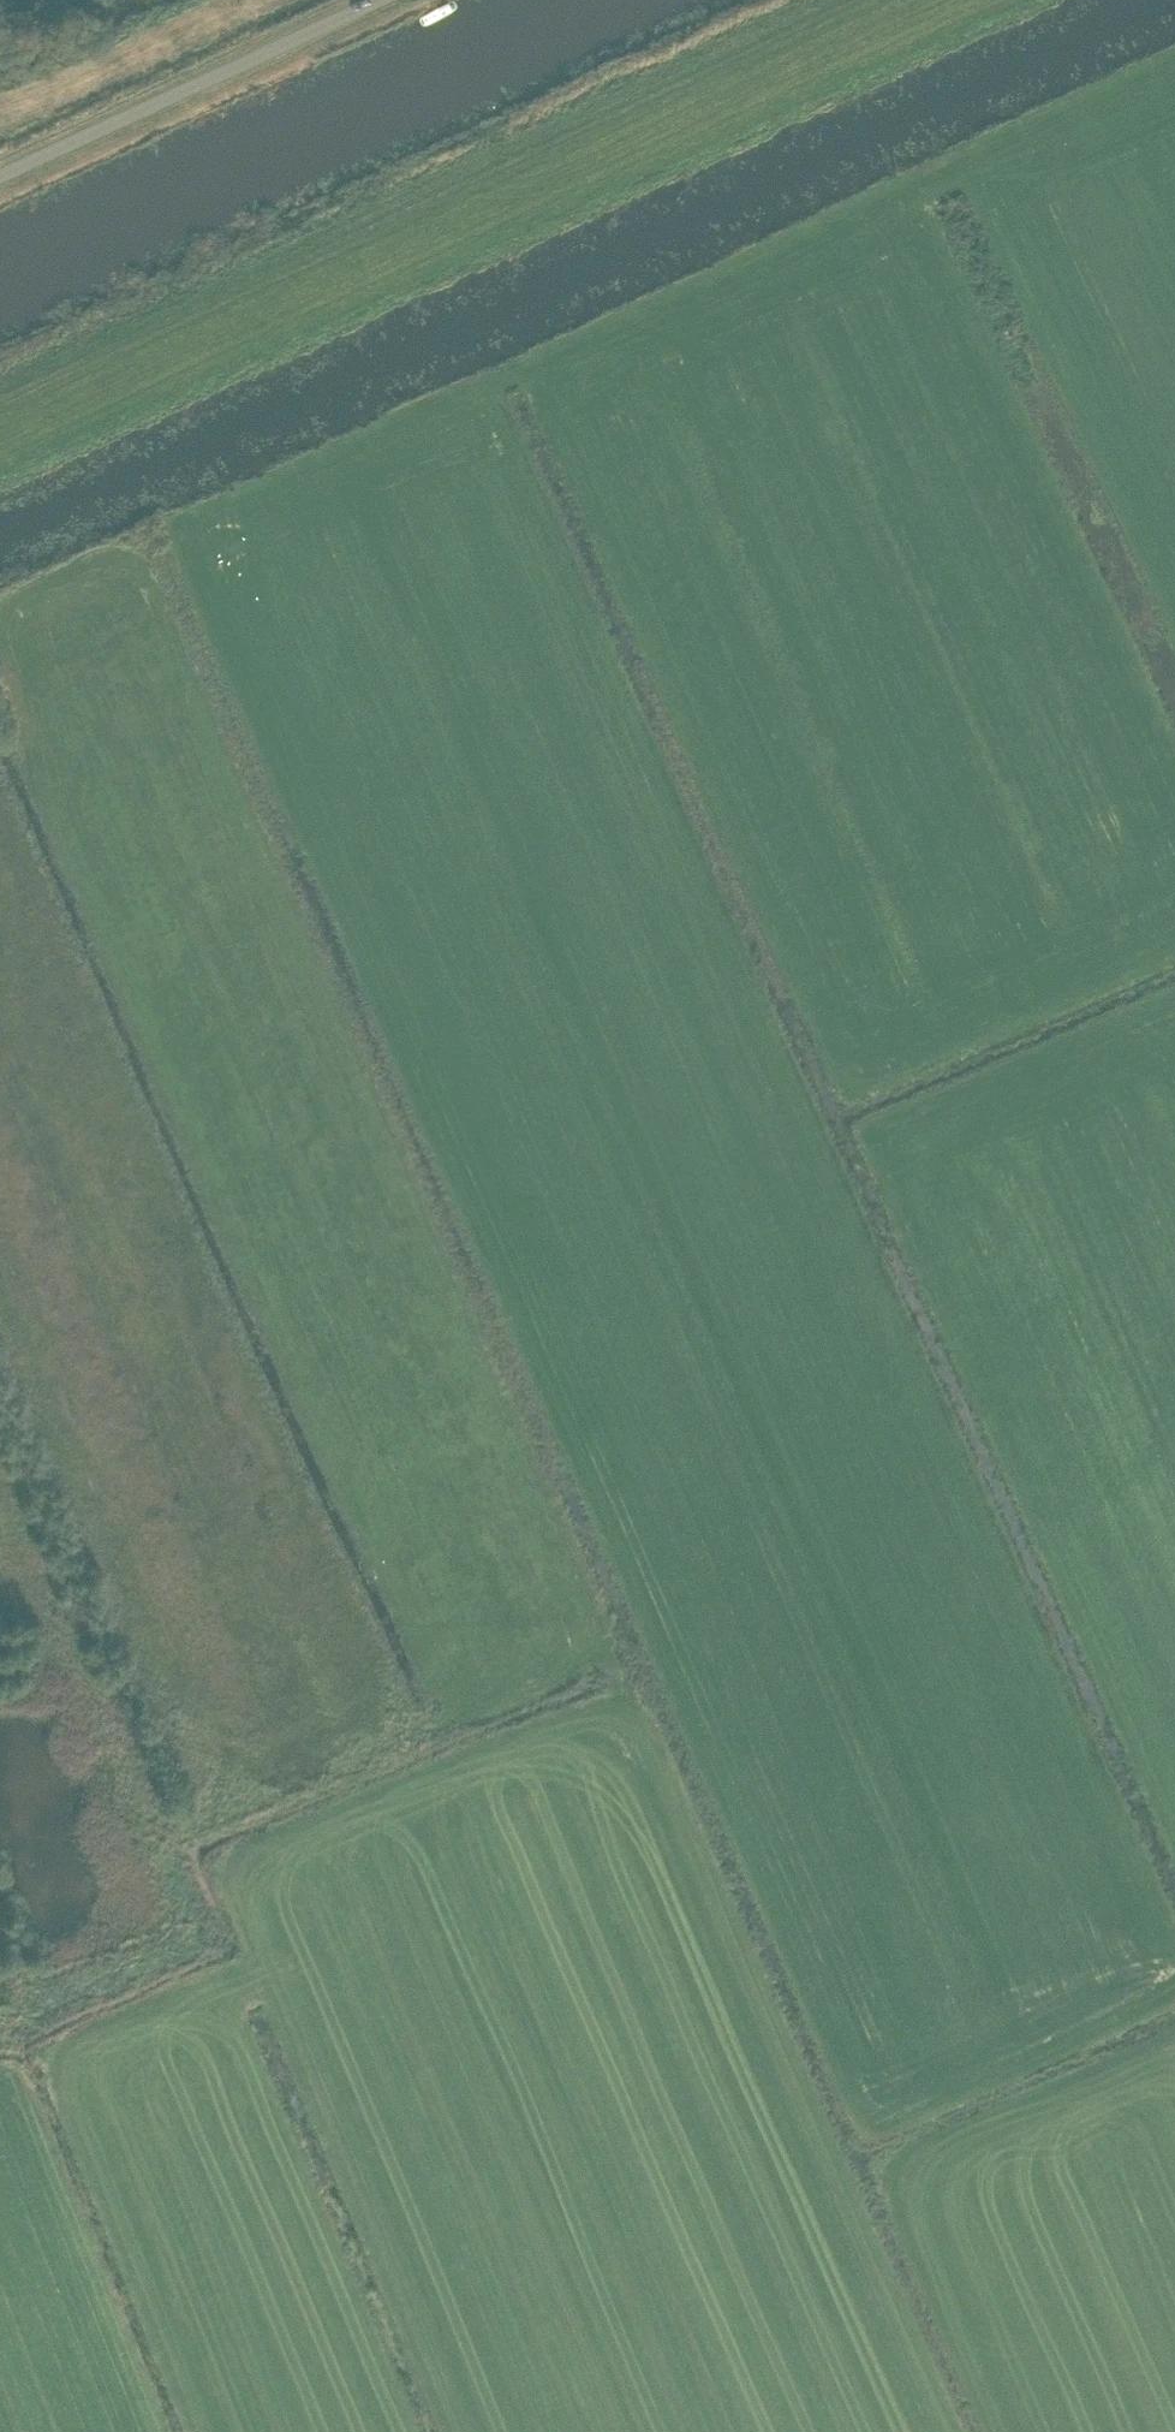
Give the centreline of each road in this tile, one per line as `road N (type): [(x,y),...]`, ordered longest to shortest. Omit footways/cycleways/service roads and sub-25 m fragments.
road 1 (unclassified): [(0,185),(402,0)]

